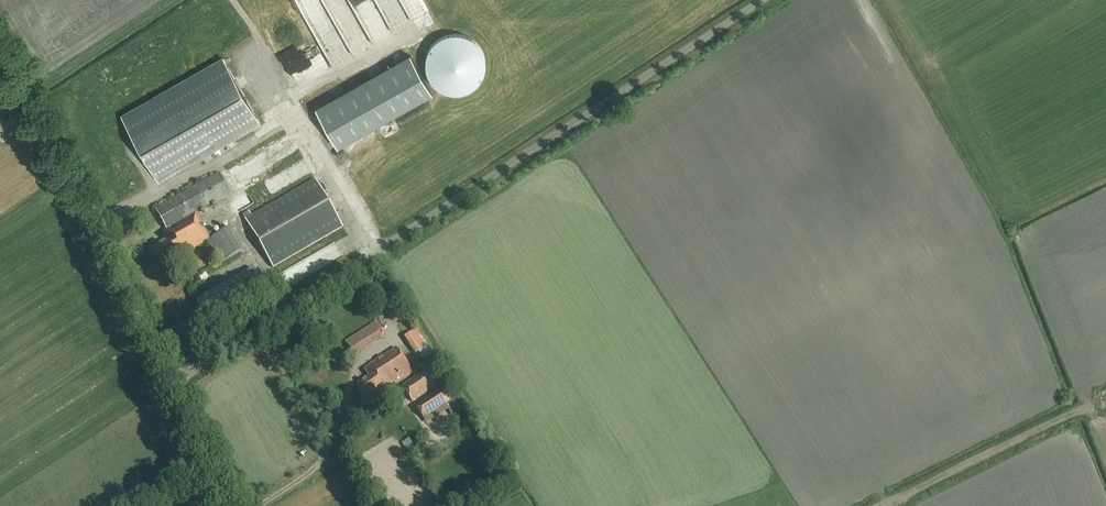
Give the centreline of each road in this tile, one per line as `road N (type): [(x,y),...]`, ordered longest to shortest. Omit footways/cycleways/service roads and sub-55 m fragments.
road 1 (unclassified): [(171,382),(762,0)]
road 2 (tertiary): [(171,382),(90,206),(0,42)]
road 3 (track): [(254,505),(322,458),(343,407)]
road 4 (tertiary): [(225,505),(171,382)]

